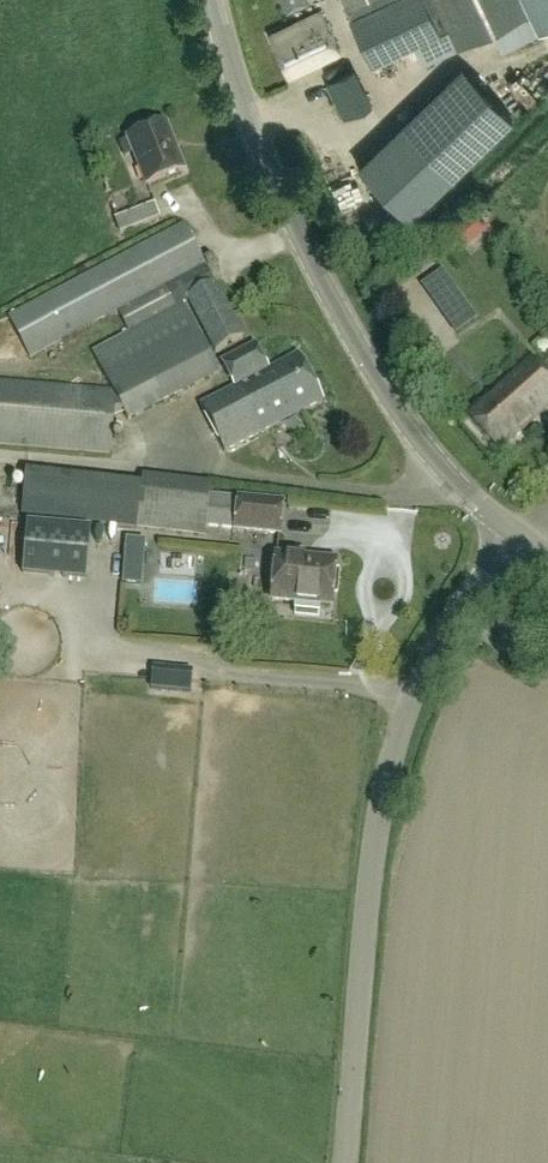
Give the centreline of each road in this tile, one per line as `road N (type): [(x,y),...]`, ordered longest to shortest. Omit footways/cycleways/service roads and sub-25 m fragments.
road 1 (unclassified): [(344,1162),(386,768),(420,674),(518,534)]
road 2 (tertiary): [(518,534),(442,471),(344,321),(277,193),(213,0)]

